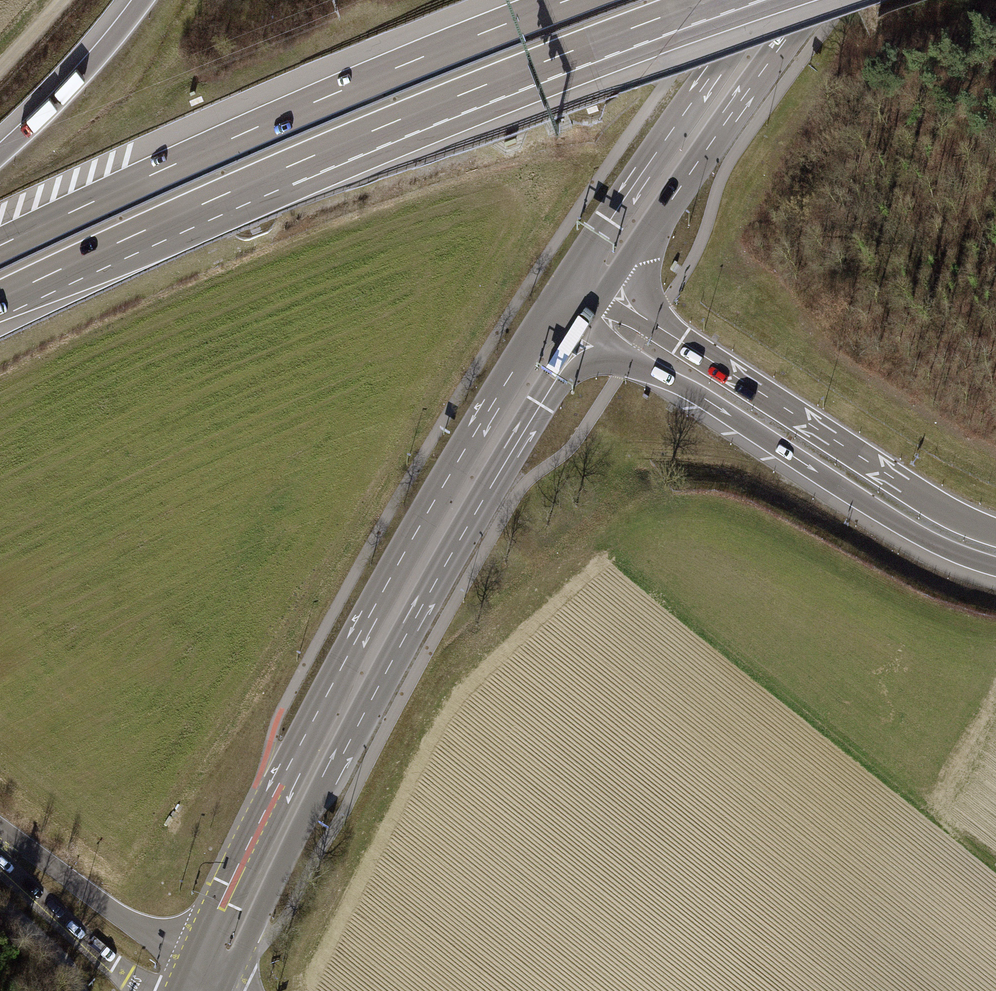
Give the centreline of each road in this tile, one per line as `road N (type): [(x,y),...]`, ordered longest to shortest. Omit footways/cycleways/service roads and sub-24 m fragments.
road 1 (primary): [(563,292),(434,496),(194,965)]
road 2 (motorway): [(0,300),(222,195),(698,6)]
road 3 (primary): [(223,986),(427,598),(581,334)]
road 4 (motorway): [(570,0),(317,101),(0,246)]
road 5 (motorway): [(581,334),(690,392),(916,536),(995,570)]
road 6 (motorway): [(995,531),(898,482),(606,292)]
road 7 (primary): [(606,292),(812,0)]
road 8 (primary): [(767,0),(563,292)]
road 9 (secondary): [(194,965),(0,831)]
road 10 (motorway): [(140,0),(0,151)]
road 11 (secondary): [(0,859),(148,990)]
road 12 (track): [(298,990),(298,952),(351,846)]

